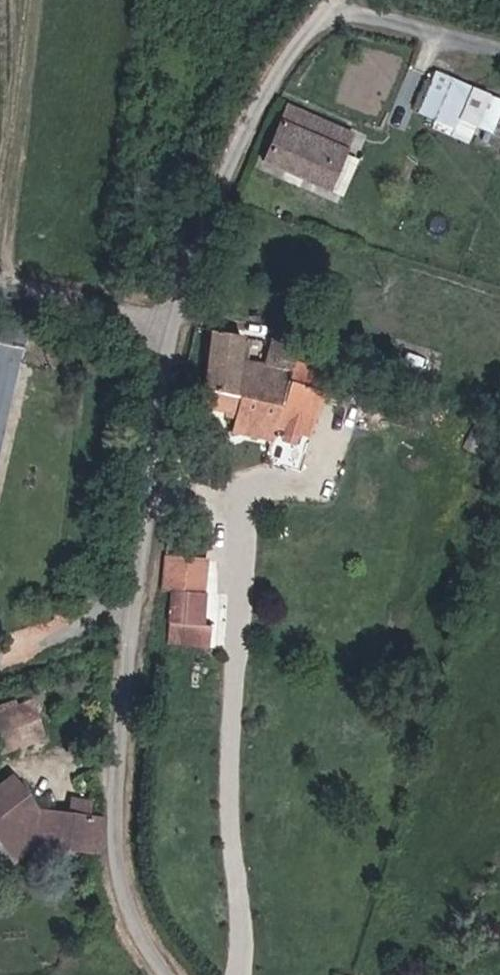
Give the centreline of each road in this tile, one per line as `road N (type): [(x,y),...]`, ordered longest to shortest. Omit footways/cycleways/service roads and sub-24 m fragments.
road 1 (residential): [(181,974),(128,886),(122,819),(170,399),(193,277),(231,177),(278,70),(335,7)]
road 2 (residential): [(335,7),(499,53)]

